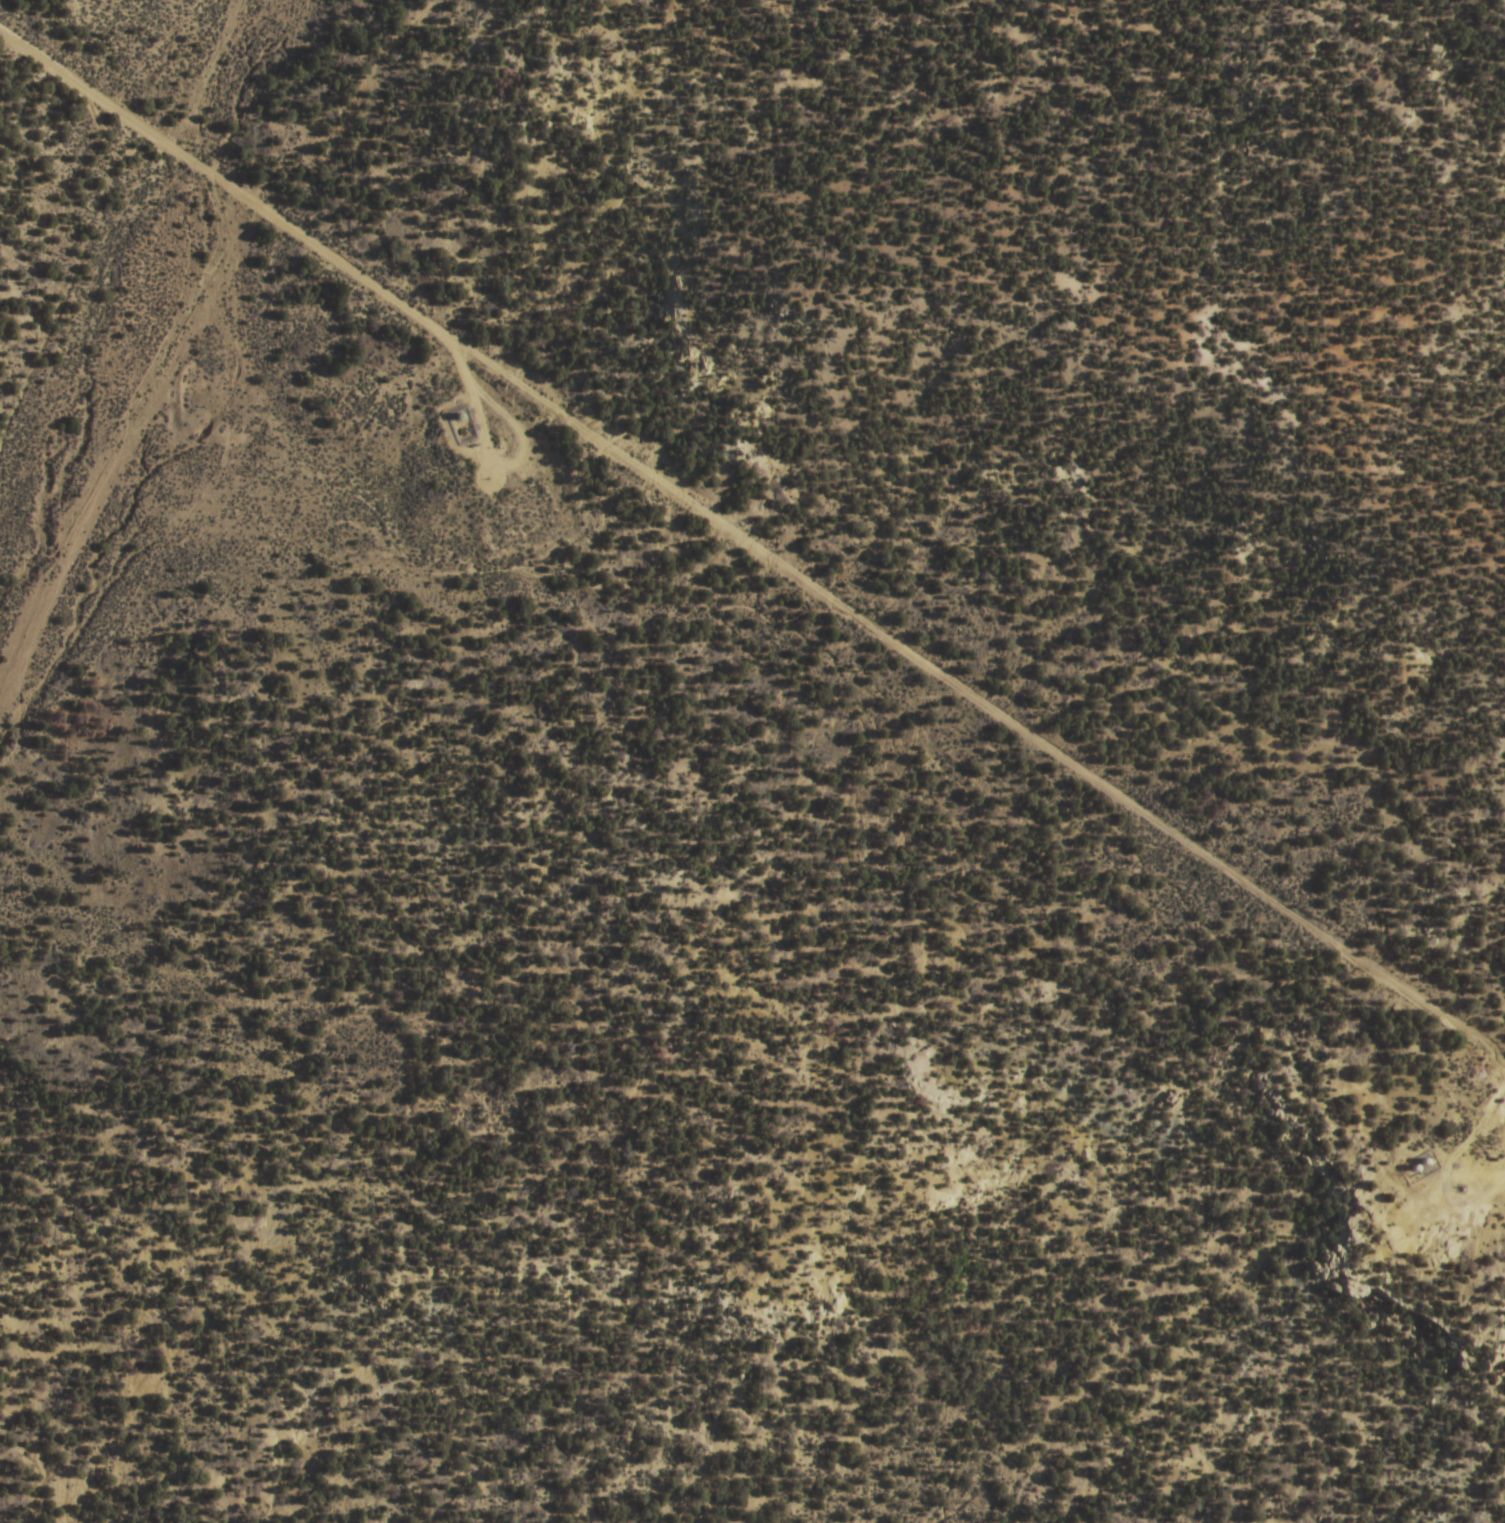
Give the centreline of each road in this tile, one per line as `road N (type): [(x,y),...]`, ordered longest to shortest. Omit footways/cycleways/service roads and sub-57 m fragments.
road 1 (track): [(1483,1121),(1488,1057),(0,37)]

